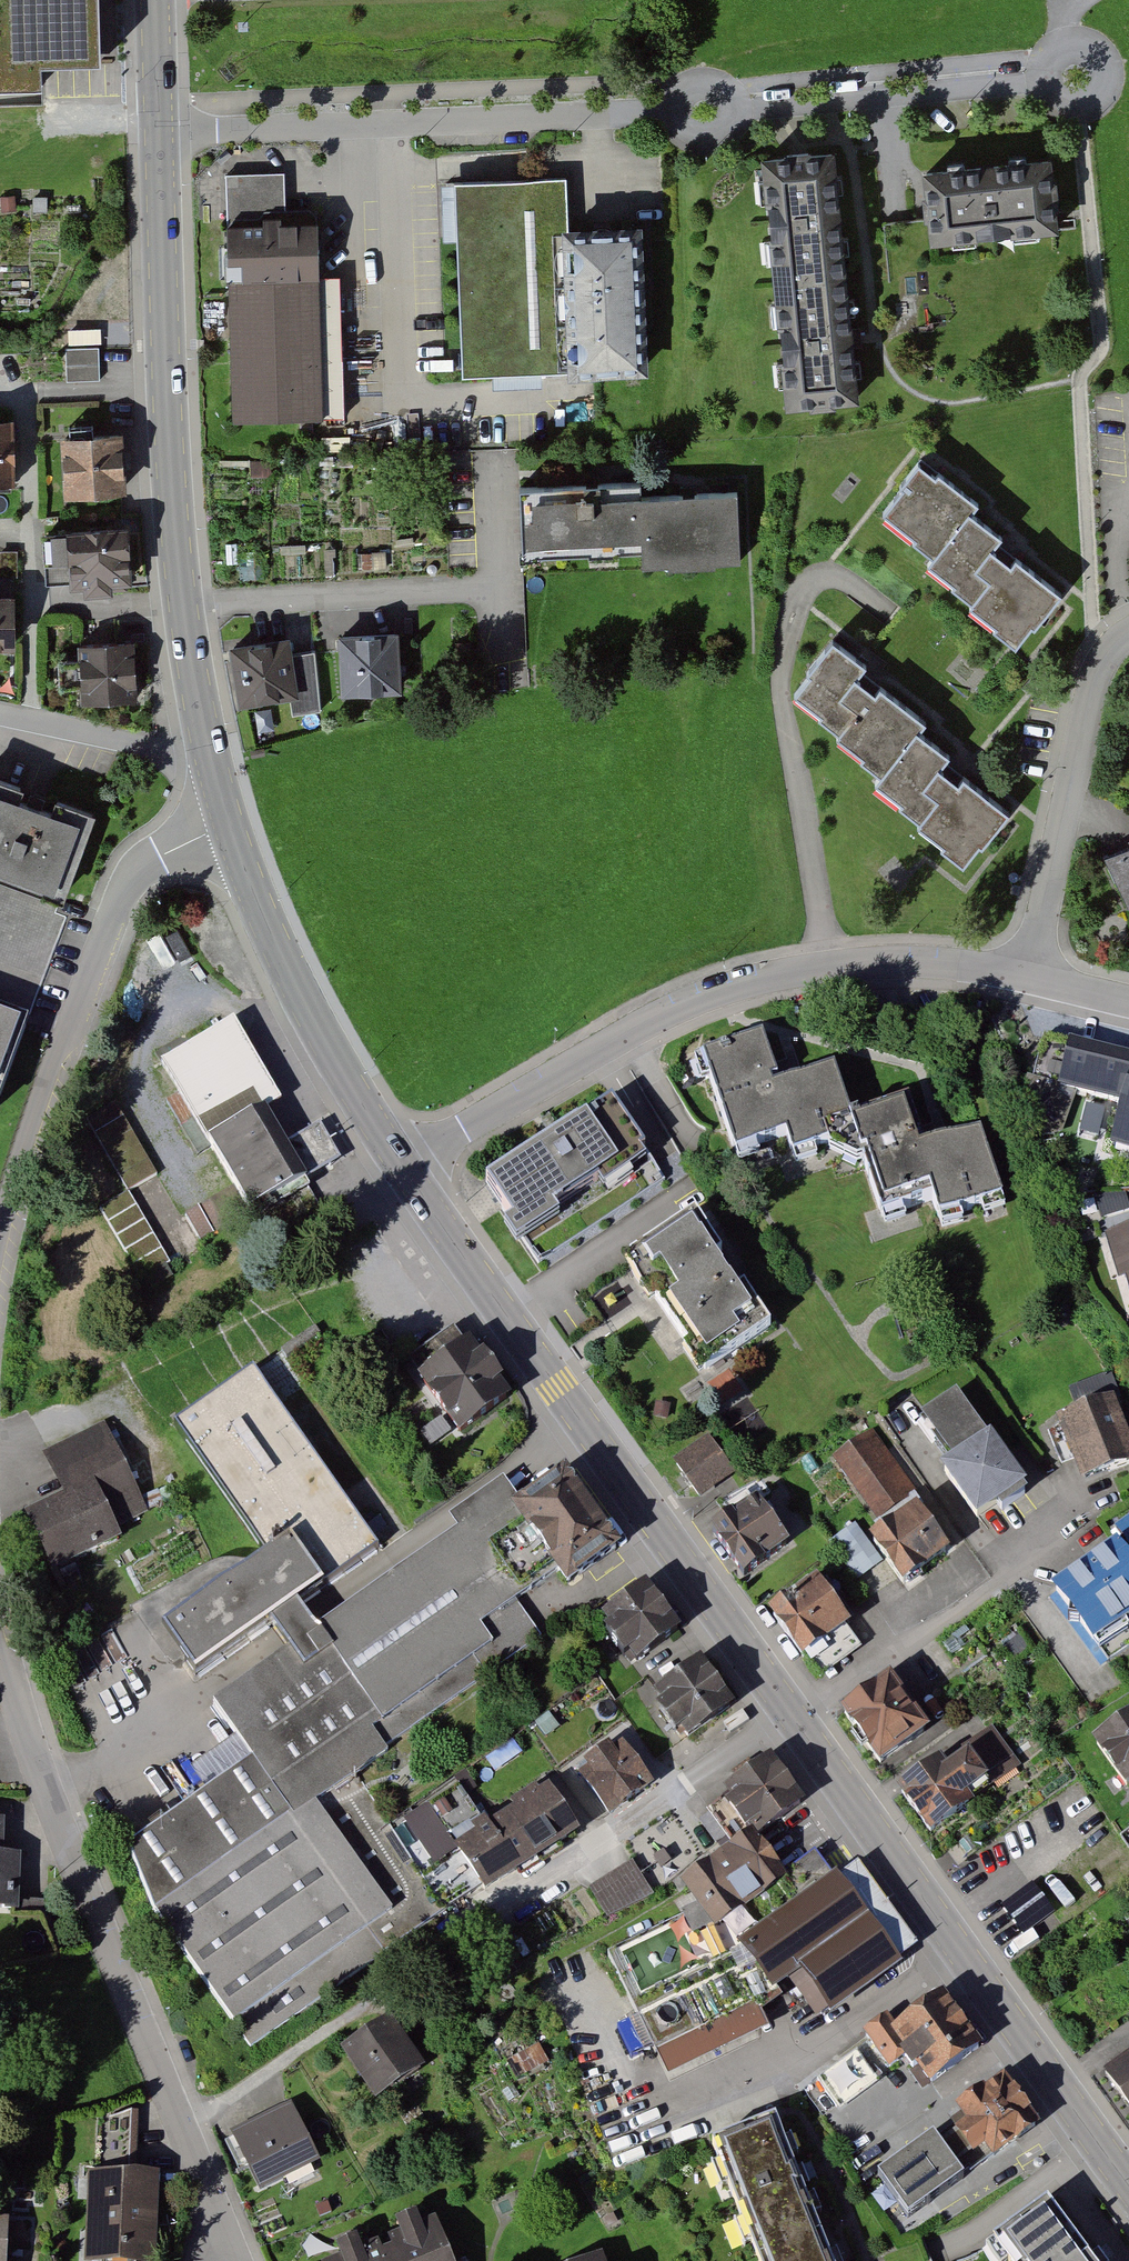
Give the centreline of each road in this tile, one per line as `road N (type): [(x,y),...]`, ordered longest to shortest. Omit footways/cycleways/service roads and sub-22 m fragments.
road 1 (secondary): [(404,1165),(1128,2179)]
road 2 (residential): [(404,1165),(626,1032),(767,976),(913,961),(1029,975)]
road 3 (residential): [(228,2244),(48,1791),(0,1646)]
road 4 (secondary): [(159,133),(178,573),(208,747)]
road 5 (residential): [(159,133),(673,114)]
road 6 (residential): [(0,1240),(33,1125),(130,879),(154,859),(229,828)]
road 7 (secondary): [(229,828),(285,965),(404,1165)]
road 8 (residential): [(1128,631),(1110,646),(1091,685),(1029,975)]
road 9 (residential): [(735,111),(1040,78)]
road 10 (residential): [(208,747),(180,752),(0,712)]
road 11 (residential): [(1067,109),(1088,107),(1104,92),(1107,71),(1096,52),(1076,43),(1055,49),(1040,78)]
road 12 (secondary): [(155,0),(159,133)]

